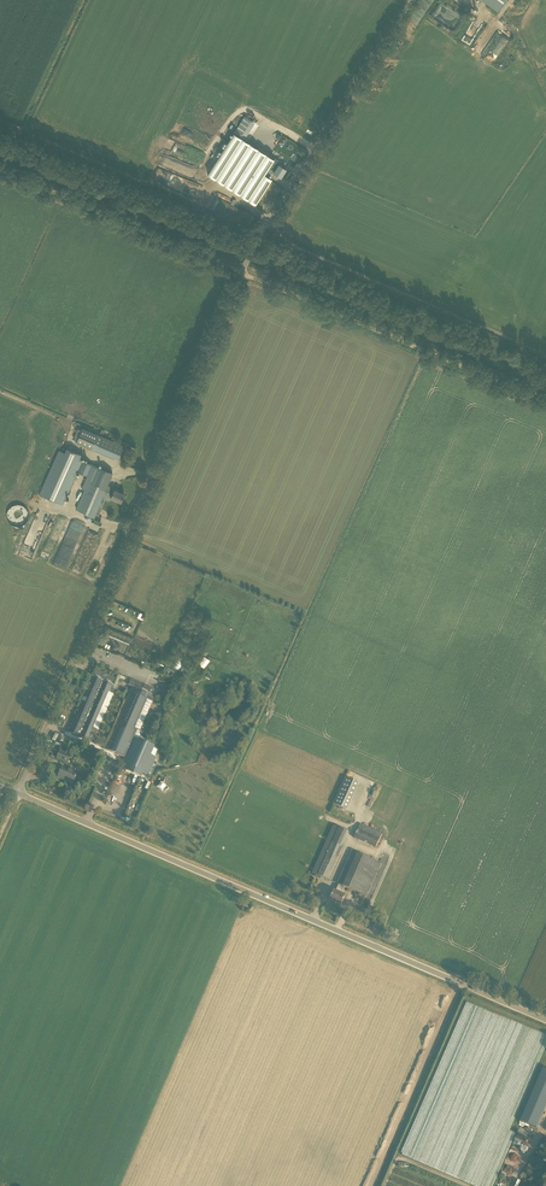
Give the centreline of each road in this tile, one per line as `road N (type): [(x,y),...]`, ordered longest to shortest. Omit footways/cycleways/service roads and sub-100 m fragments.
road 1 (unclassified): [(18,794),(251,252),(412,0)]
road 2 (track): [(0,168),(545,404)]
road 3 (tertiary): [(545,1020),(18,794)]

